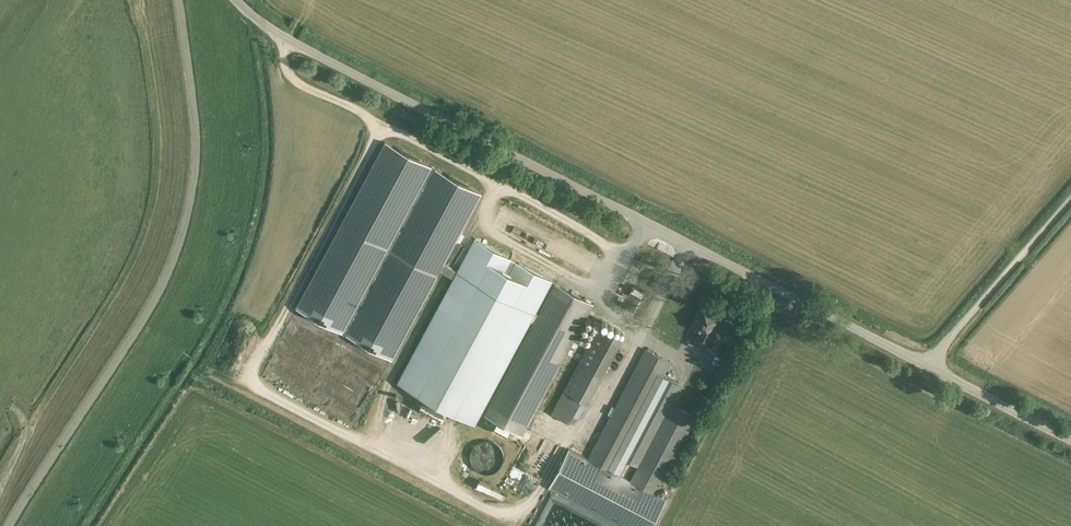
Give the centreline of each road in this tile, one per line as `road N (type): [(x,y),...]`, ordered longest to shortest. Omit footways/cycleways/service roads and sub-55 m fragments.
road 1 (unclassified): [(919,363),(285,38),(237,0)]
road 2 (unclassified): [(8,525),(158,297),(182,236),(194,169),(178,0)]
road 3 (unclassified): [(919,363),(1070,189)]
road 4 (unclassified): [(1070,449),(919,363)]

